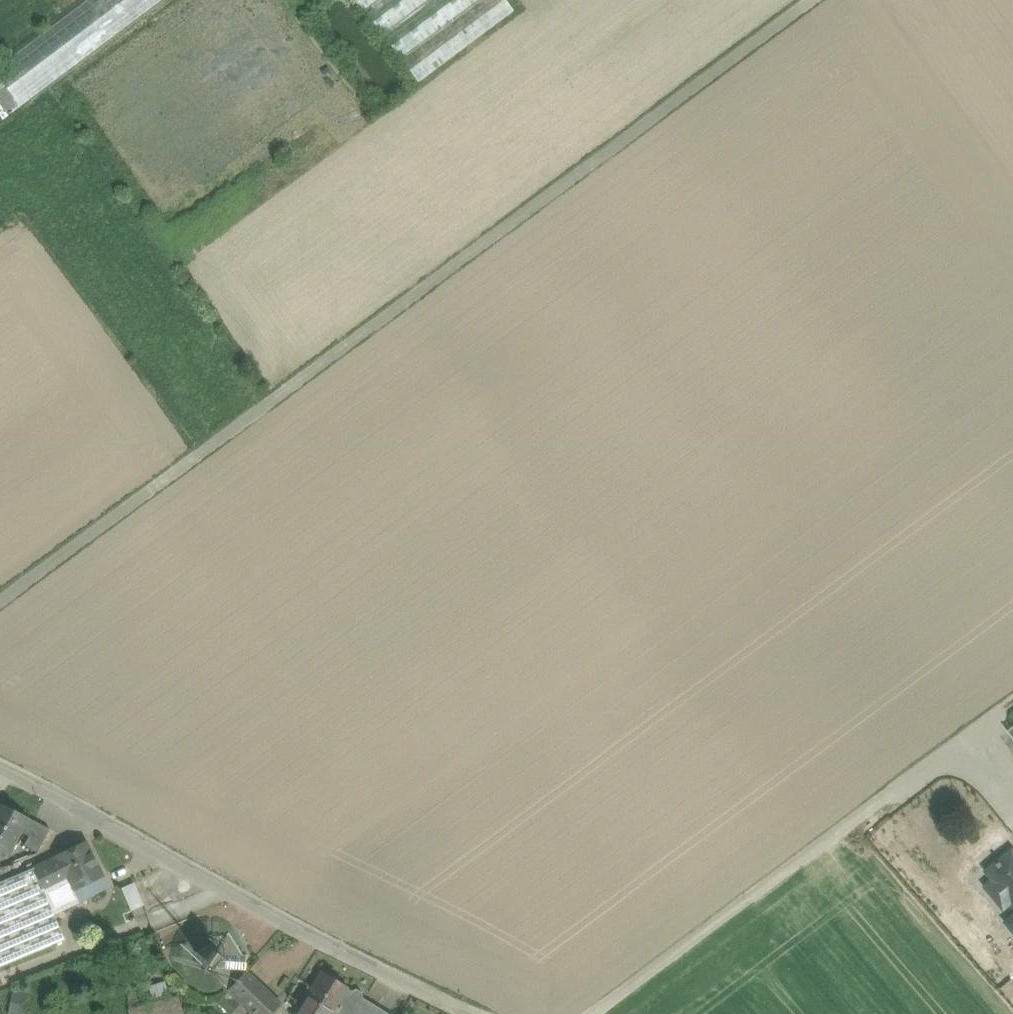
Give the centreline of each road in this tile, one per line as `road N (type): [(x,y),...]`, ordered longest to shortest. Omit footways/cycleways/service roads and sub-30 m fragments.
road 1 (track): [(0,602),(809,0)]
road 2 (residential): [(470,1013),(0,771)]

